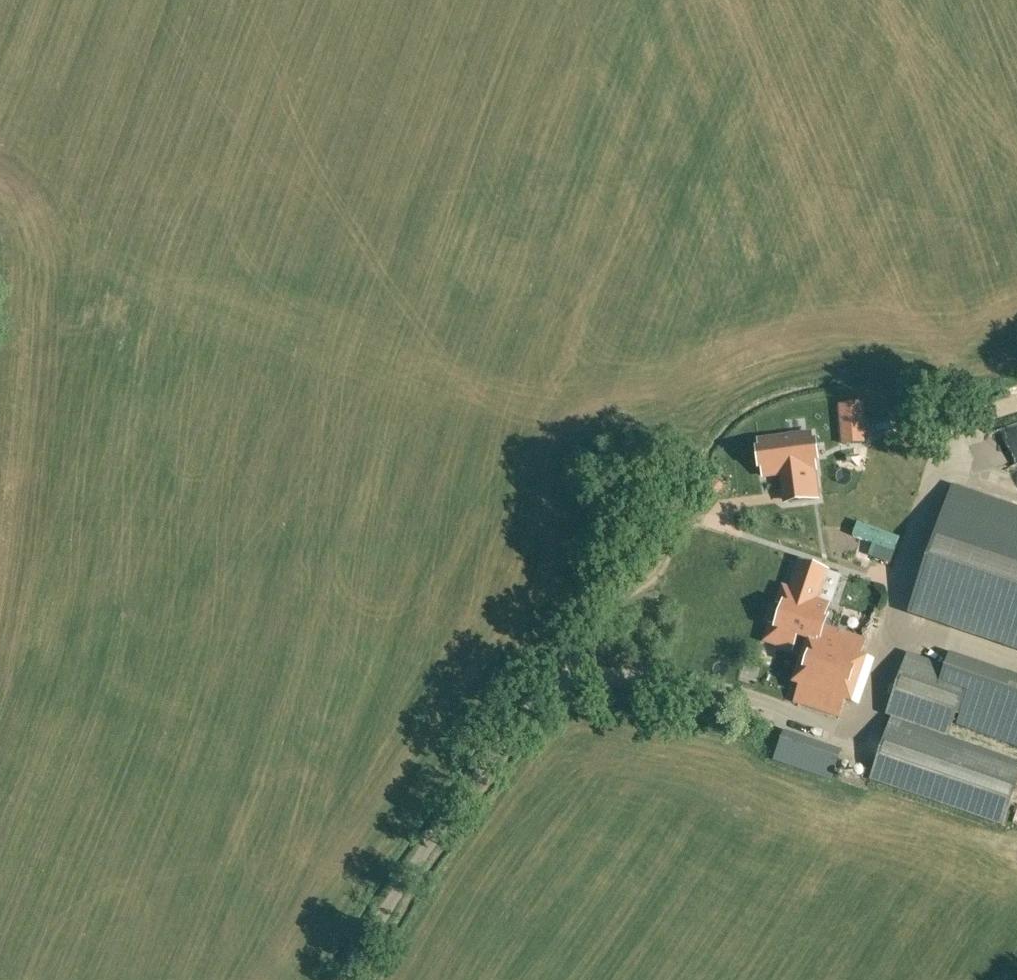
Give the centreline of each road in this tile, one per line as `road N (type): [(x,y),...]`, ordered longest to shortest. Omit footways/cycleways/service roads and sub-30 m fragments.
road 1 (unclassified): [(344,979),(436,834),(548,688)]

